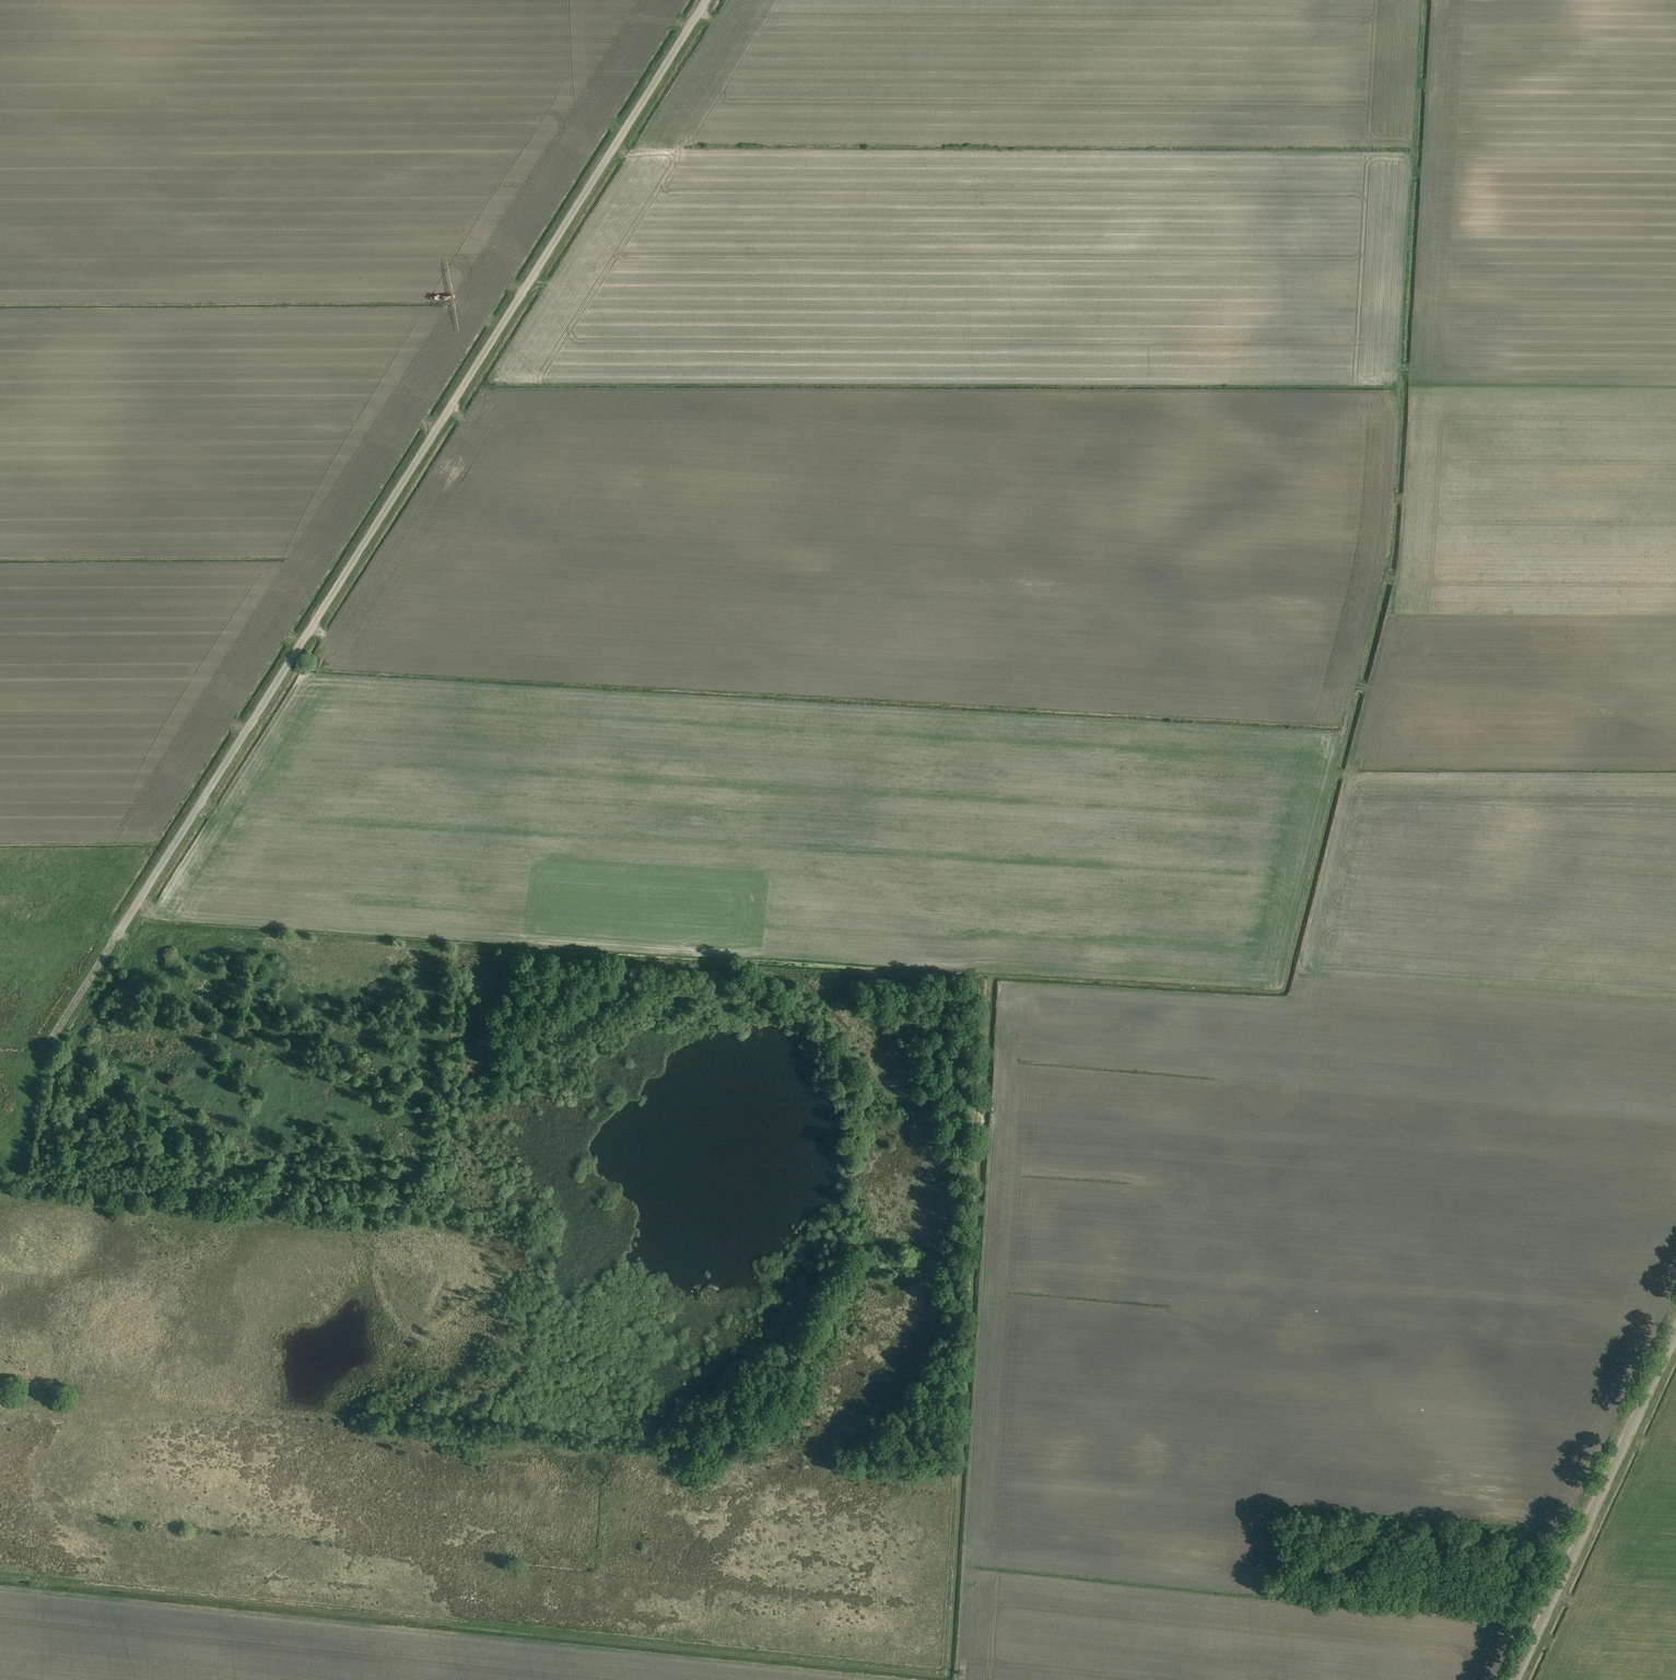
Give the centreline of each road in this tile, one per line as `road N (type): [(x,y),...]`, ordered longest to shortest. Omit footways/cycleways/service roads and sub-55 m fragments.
road 1 (unclassified): [(50,1043),(705,0)]
road 2 (unclassified): [(1515,1679),(1675,1339)]

